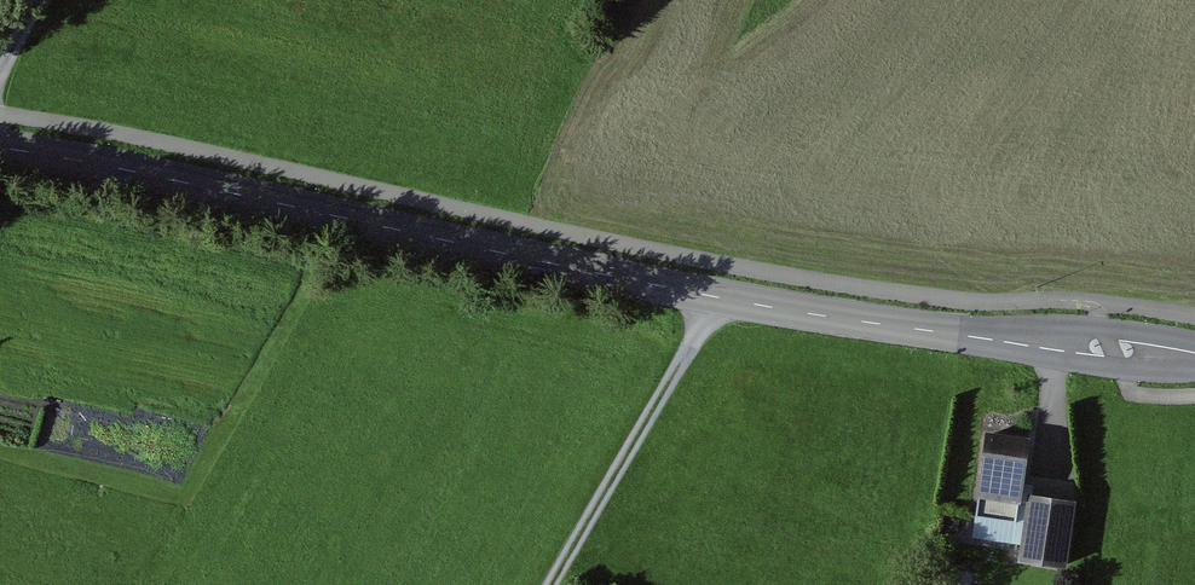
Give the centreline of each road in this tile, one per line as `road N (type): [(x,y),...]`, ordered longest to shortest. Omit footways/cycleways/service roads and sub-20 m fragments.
road 1 (tertiary): [(0,146),(837,318),(1194,355)]
road 2 (track): [(716,296),(552,584)]

